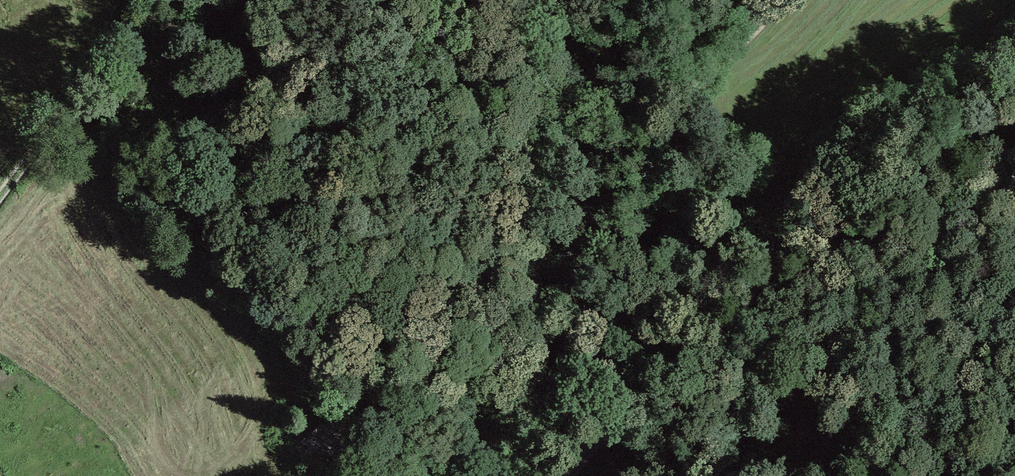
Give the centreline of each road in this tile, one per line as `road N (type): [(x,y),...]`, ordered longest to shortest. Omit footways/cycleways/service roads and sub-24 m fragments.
road 1 (unclassified): [(562,475),(632,392),(741,286),(915,171),(1014,118)]
road 2 (track): [(397,0),(484,77),(509,112),(524,157),(544,312),(570,352),(632,392)]
road 3 (trunk): [(0,64),(271,0)]
road 4 (track): [(128,0),(0,175)]

